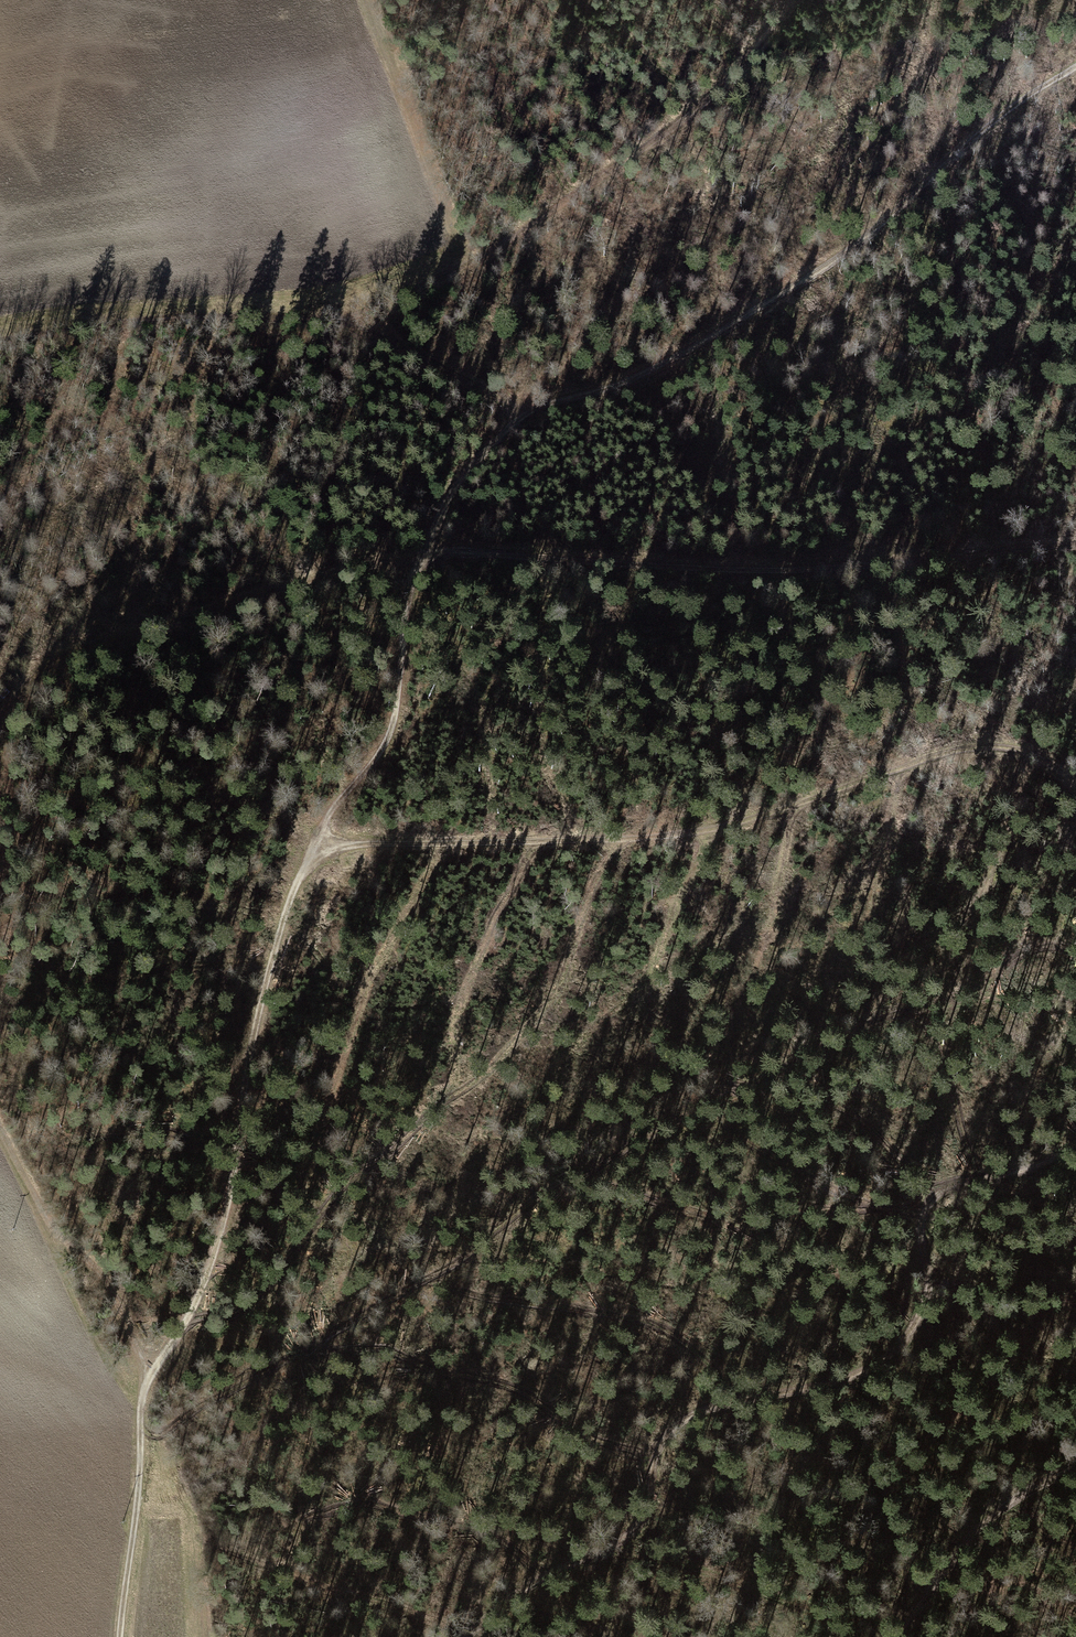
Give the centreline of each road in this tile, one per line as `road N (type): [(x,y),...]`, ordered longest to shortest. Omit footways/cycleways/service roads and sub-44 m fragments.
road 1 (track): [(1075,64),(998,120),(889,225),(661,367),(544,403),(472,464),(444,500),(408,588),(400,698),(386,741),(335,808),(280,917),(212,1275),(150,1381),(121,1636)]
road 2 (track): [(0,712),(60,655),(417,557),(764,567),(1075,544)]
road 3 (track): [(468,1636),(534,1582),(620,1540),(646,1513),(660,1440),(683,1417),(871,1368),(903,1343),(926,1294),(916,1233),(930,1200),(957,1182),(1018,1175),(1075,1144)]
road 4 (track): [(318,844),(639,836),(731,823),(984,743),(1056,761),(1075,780)]
road 5 (track): [(348,326),(523,229),(697,109),(792,0)]
road 6 (track): [(0,342),(194,316),(348,326),(526,416)]
road 7 (track): [(150,1381),(112,1291),(40,1205),(0,1119)]
road 8 (track): [(894,1636),(974,1534),(1075,1463)]

